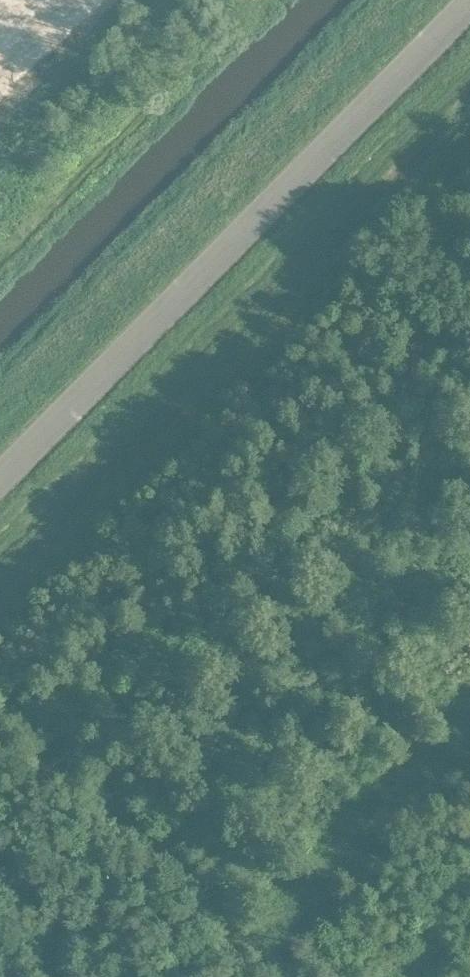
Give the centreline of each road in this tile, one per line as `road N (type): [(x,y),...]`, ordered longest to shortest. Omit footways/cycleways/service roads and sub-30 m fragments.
road 1 (unclassified): [(0,571),(469,92)]
road 2 (unclassified): [(0,474),(469,1)]

